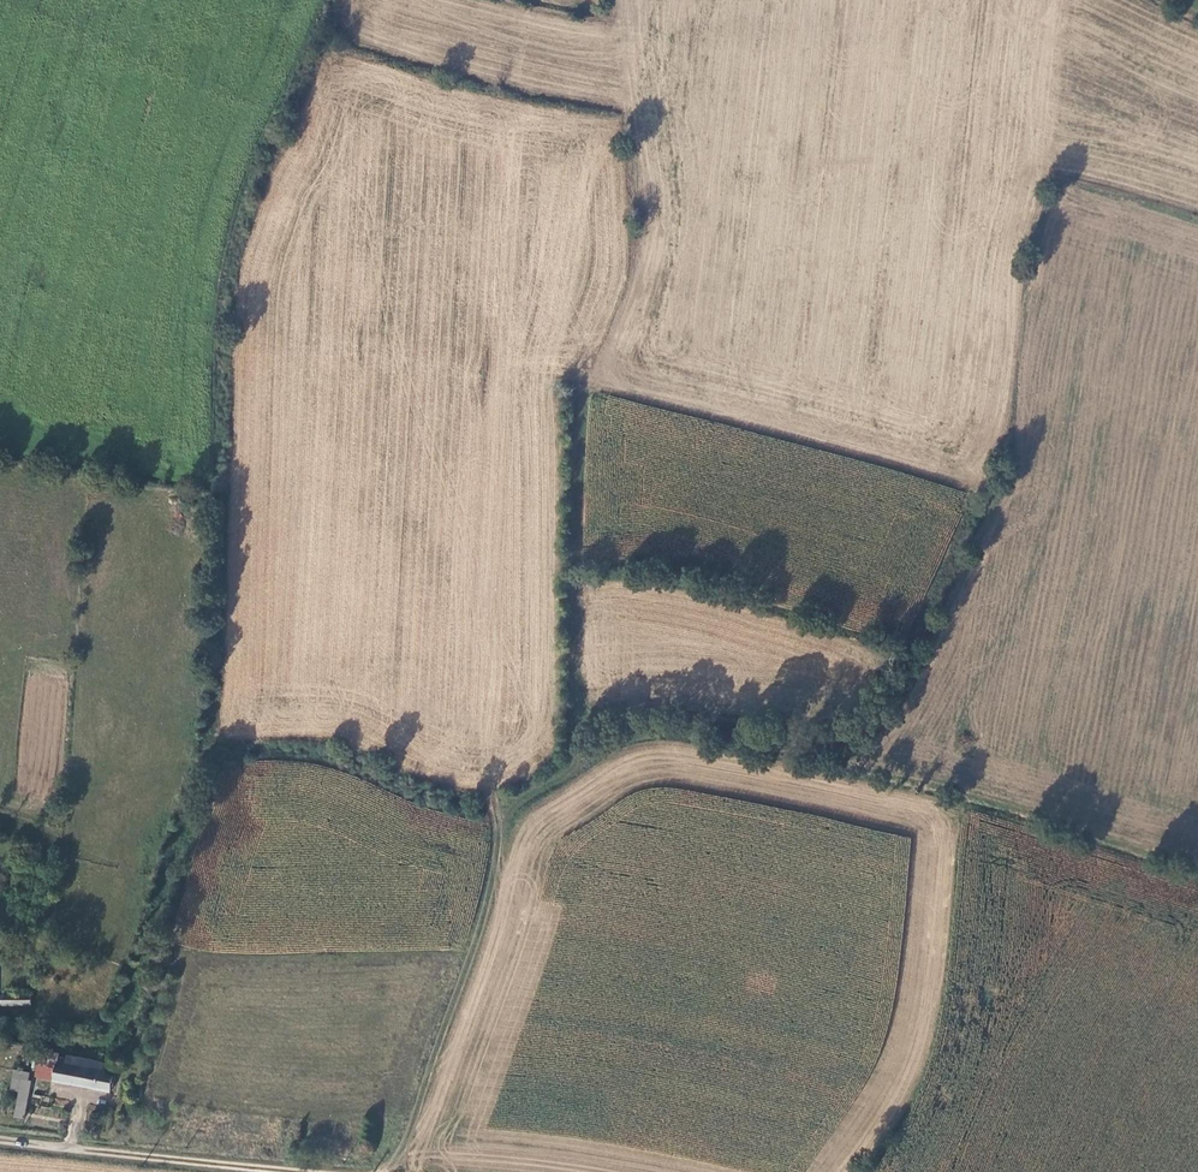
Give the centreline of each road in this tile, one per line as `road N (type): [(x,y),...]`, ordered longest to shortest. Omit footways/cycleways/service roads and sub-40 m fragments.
road 1 (track): [(592,389),(575,758),(566,780),(514,821),(408,1133),(388,1171)]
road 2 (track): [(305,1171),(79,1149)]
road 3 (track): [(139,982),(124,1016),(89,1039),(0,1037)]

